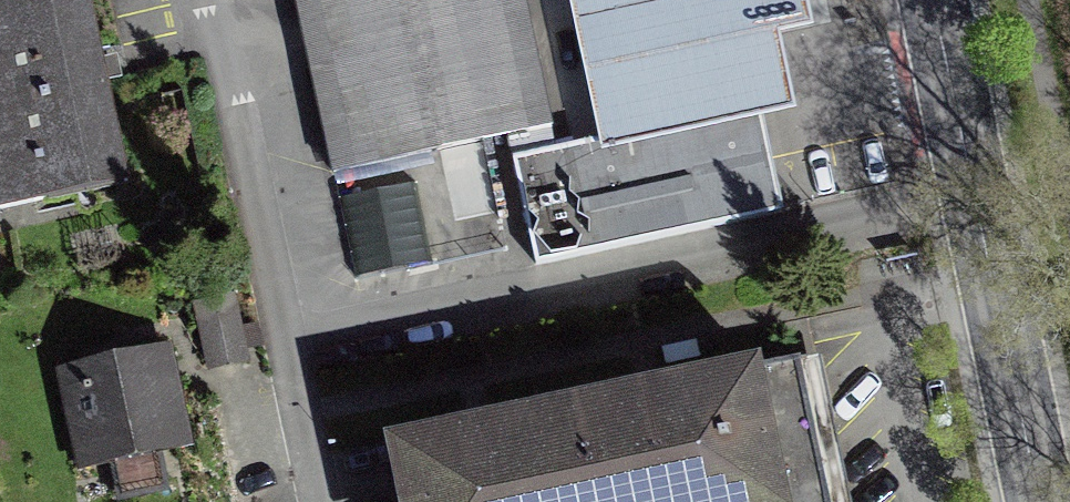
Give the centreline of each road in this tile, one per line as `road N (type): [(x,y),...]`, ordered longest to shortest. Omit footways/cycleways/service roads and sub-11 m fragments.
road 1 (secondary): [(922,0),(1026,501)]

